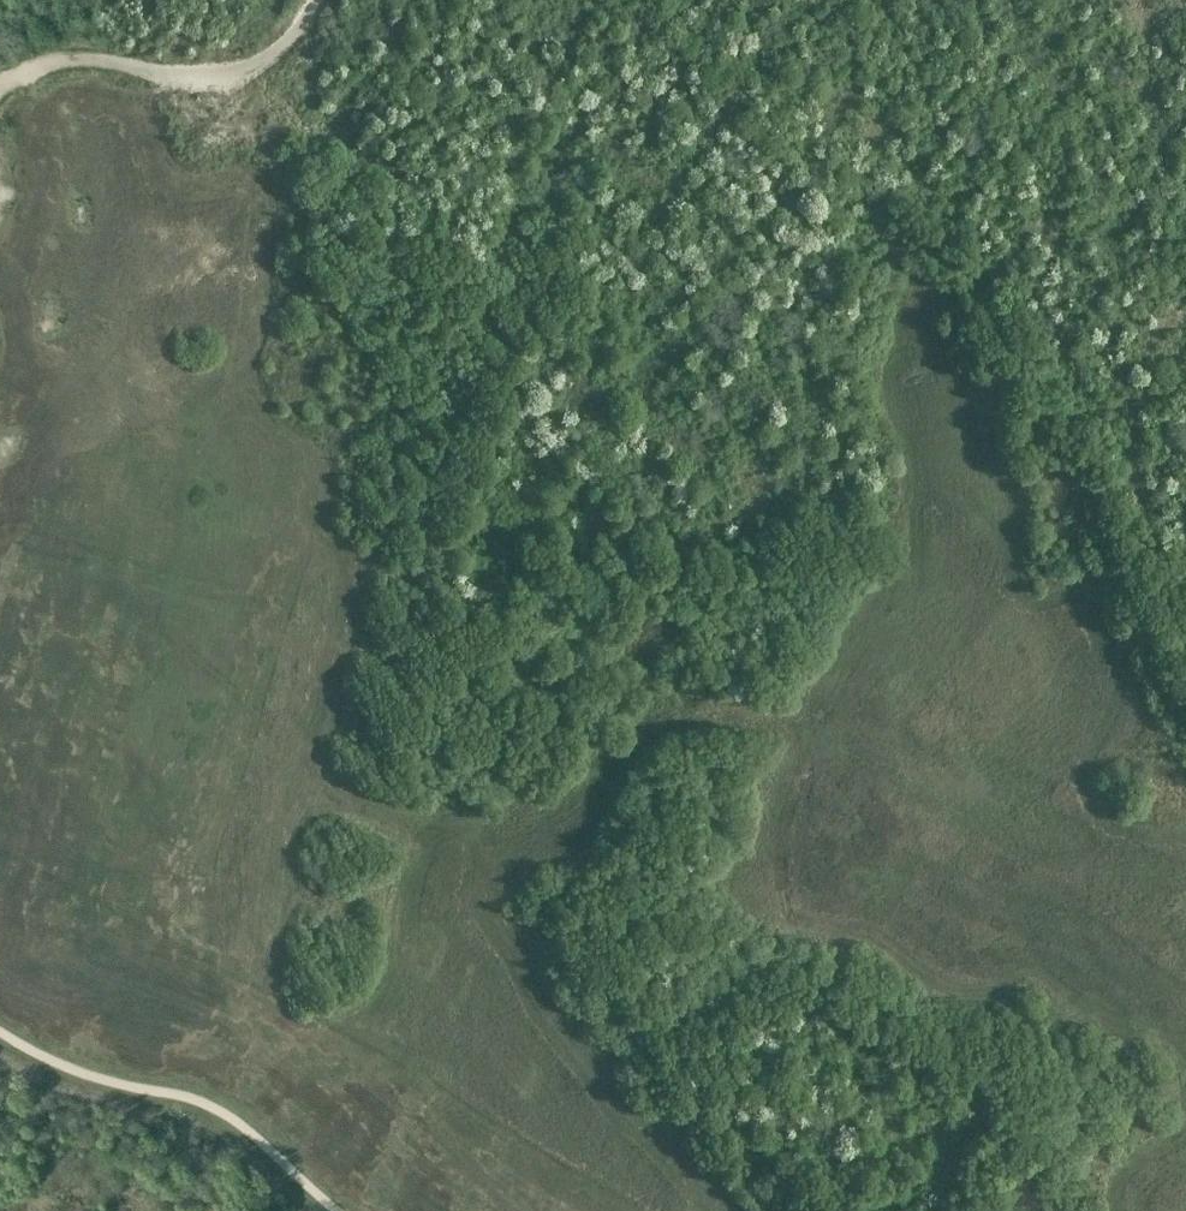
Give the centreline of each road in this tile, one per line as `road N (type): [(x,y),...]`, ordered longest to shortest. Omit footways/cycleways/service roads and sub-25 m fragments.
road 1 (track): [(0,85),(27,62),(59,56),(244,72),(267,59),(312,0)]

